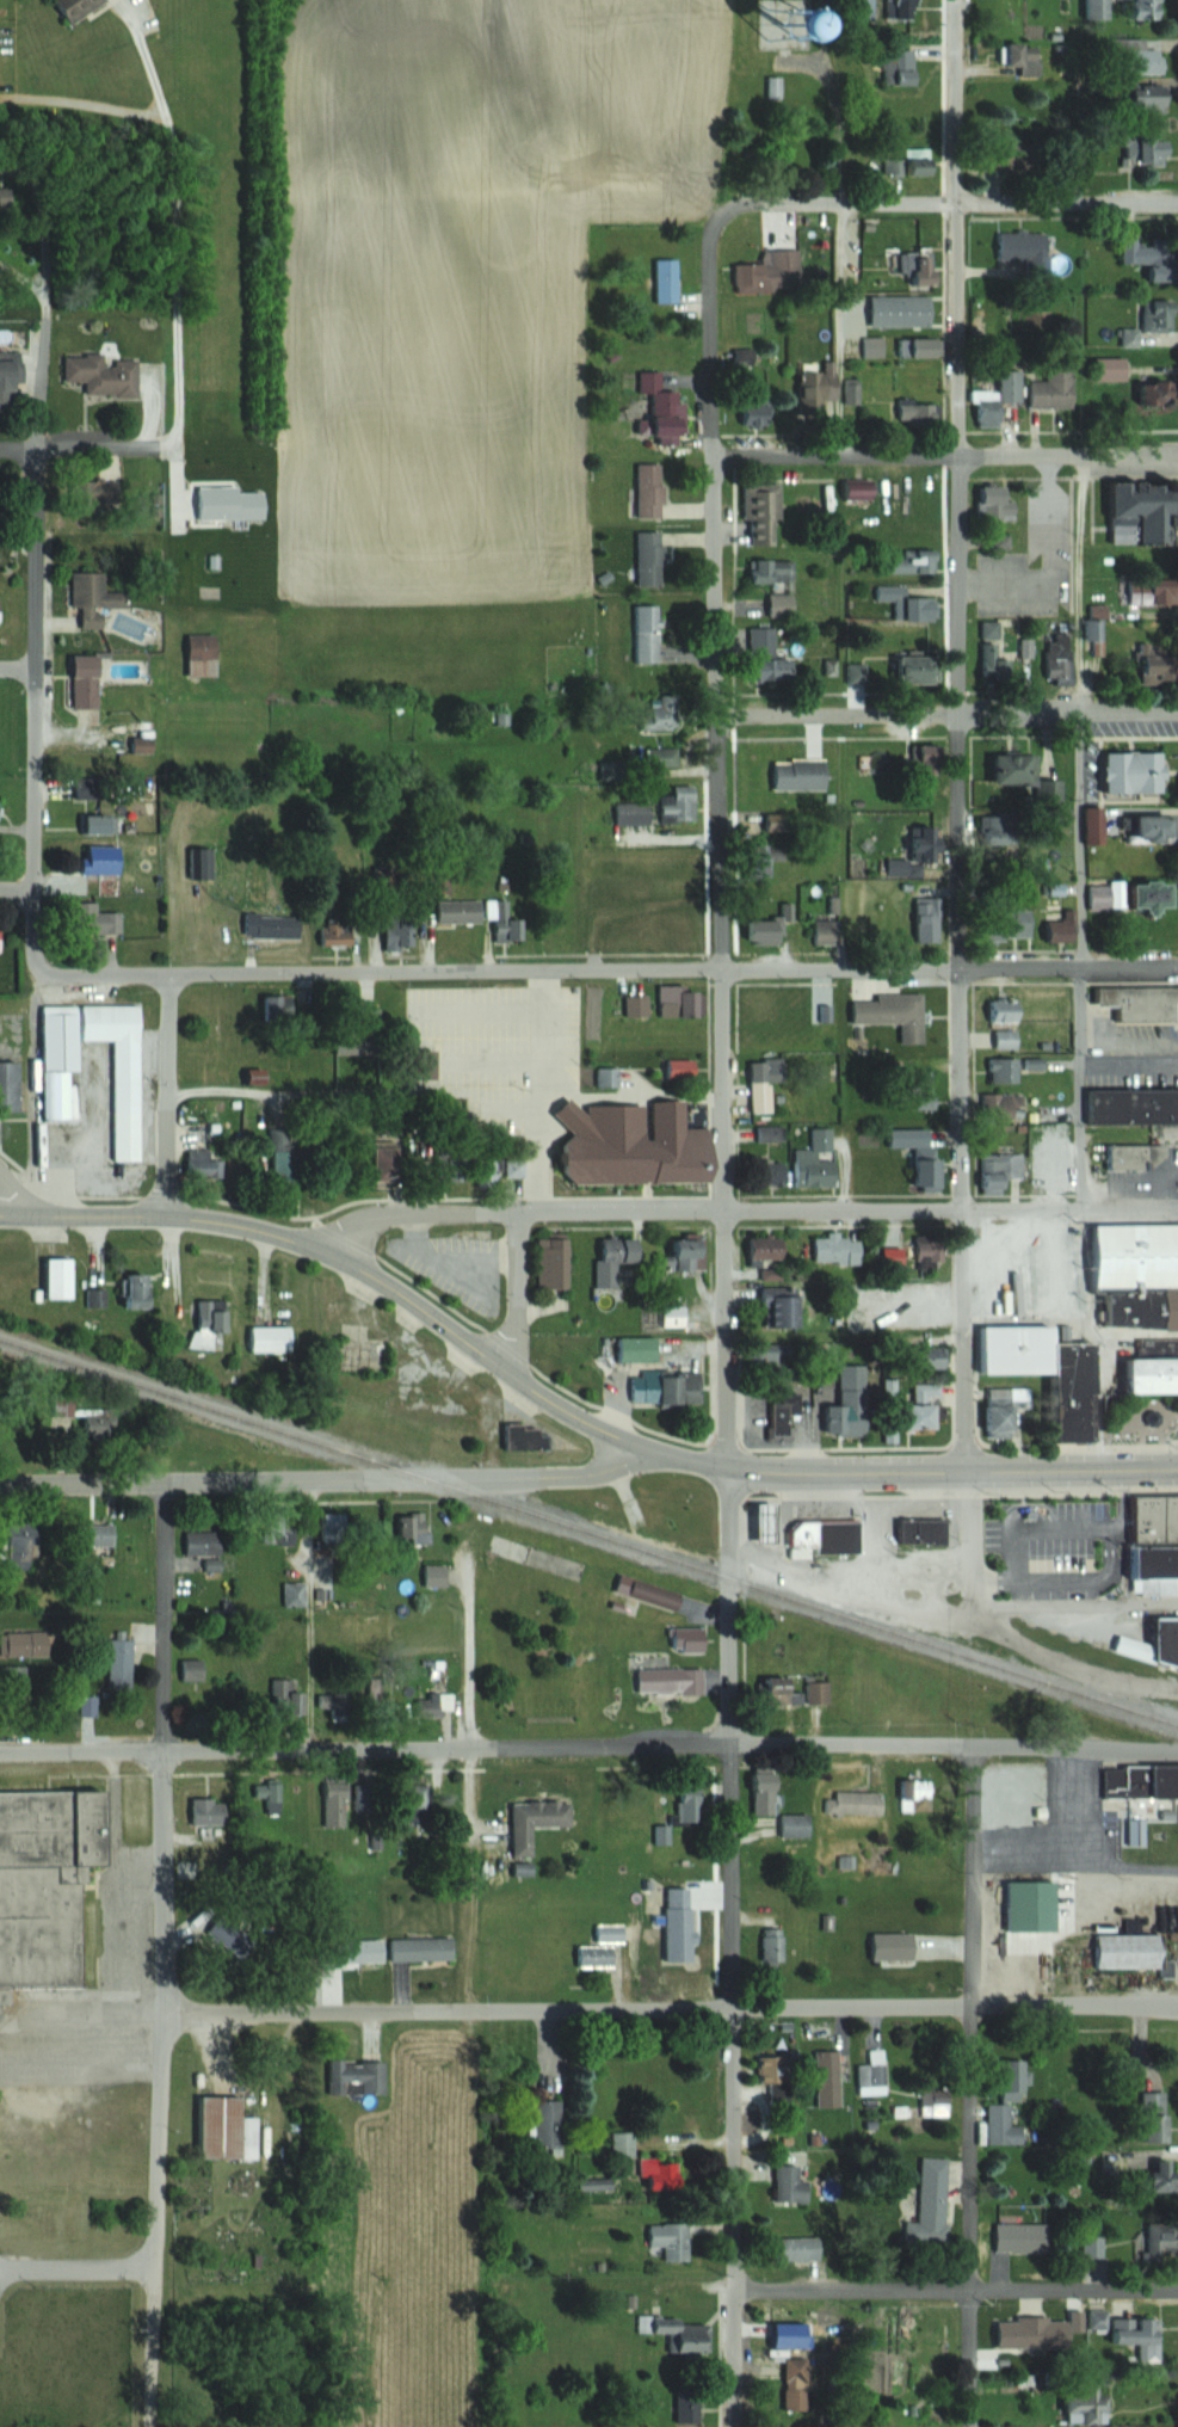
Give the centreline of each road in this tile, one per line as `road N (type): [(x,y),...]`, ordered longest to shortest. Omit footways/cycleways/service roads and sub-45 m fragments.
road 1 (residential): [(967,1471),(956,0)]
road 2 (residential): [(732,1472),(716,227)]
road 3 (residential): [(1177,969),(60,980),(38,961),(35,889)]
road 4 (residential): [(0,1979),(167,2014),(1177,2006)]
road 5 (residential): [(1177,1753),(732,1747),(0,1754)]
road 6 (residential): [(736,2426),(732,1472)]
road 7 (residential): [(165,1482),(169,1921),(154,2298),(157,2426)]
road 8 (residential): [(1177,1205),(393,1213),(365,1219),(325,1255)]
road 9 (secondary): [(732,1472),(597,1427),(384,1285),(267,1232),(193,1218),(0,1213)]
road 10 (residential): [(971,2426),(975,1749)]
road 11 (residential): [(0,1484),(556,1477),(596,1472),(648,1447)]
road 12 (residential): [(35,889),(44,294)]
road 13 (residential): [(716,227),(734,210),(759,204),(1177,202)]
road 14 (residential): [(715,460),(1177,455)]
road 15 (residential): [(720,719),(1177,712)]
road 16 (secondary): [(732,1472),(1177,1468)]
road 17 (residential): [(736,2290),(1177,2288)]
road 18 (residential): [(171,979),(169,1216)]
road 19 (residential): [(0,265),(44,294),(41,193),(31,178),(0,165)]
road 20 (residential): [(473,1750),(469,1564)]
road 21 (residential): [(516,1376),(517,1212)]
road 22 (residential): [(0,448),(141,444)]

